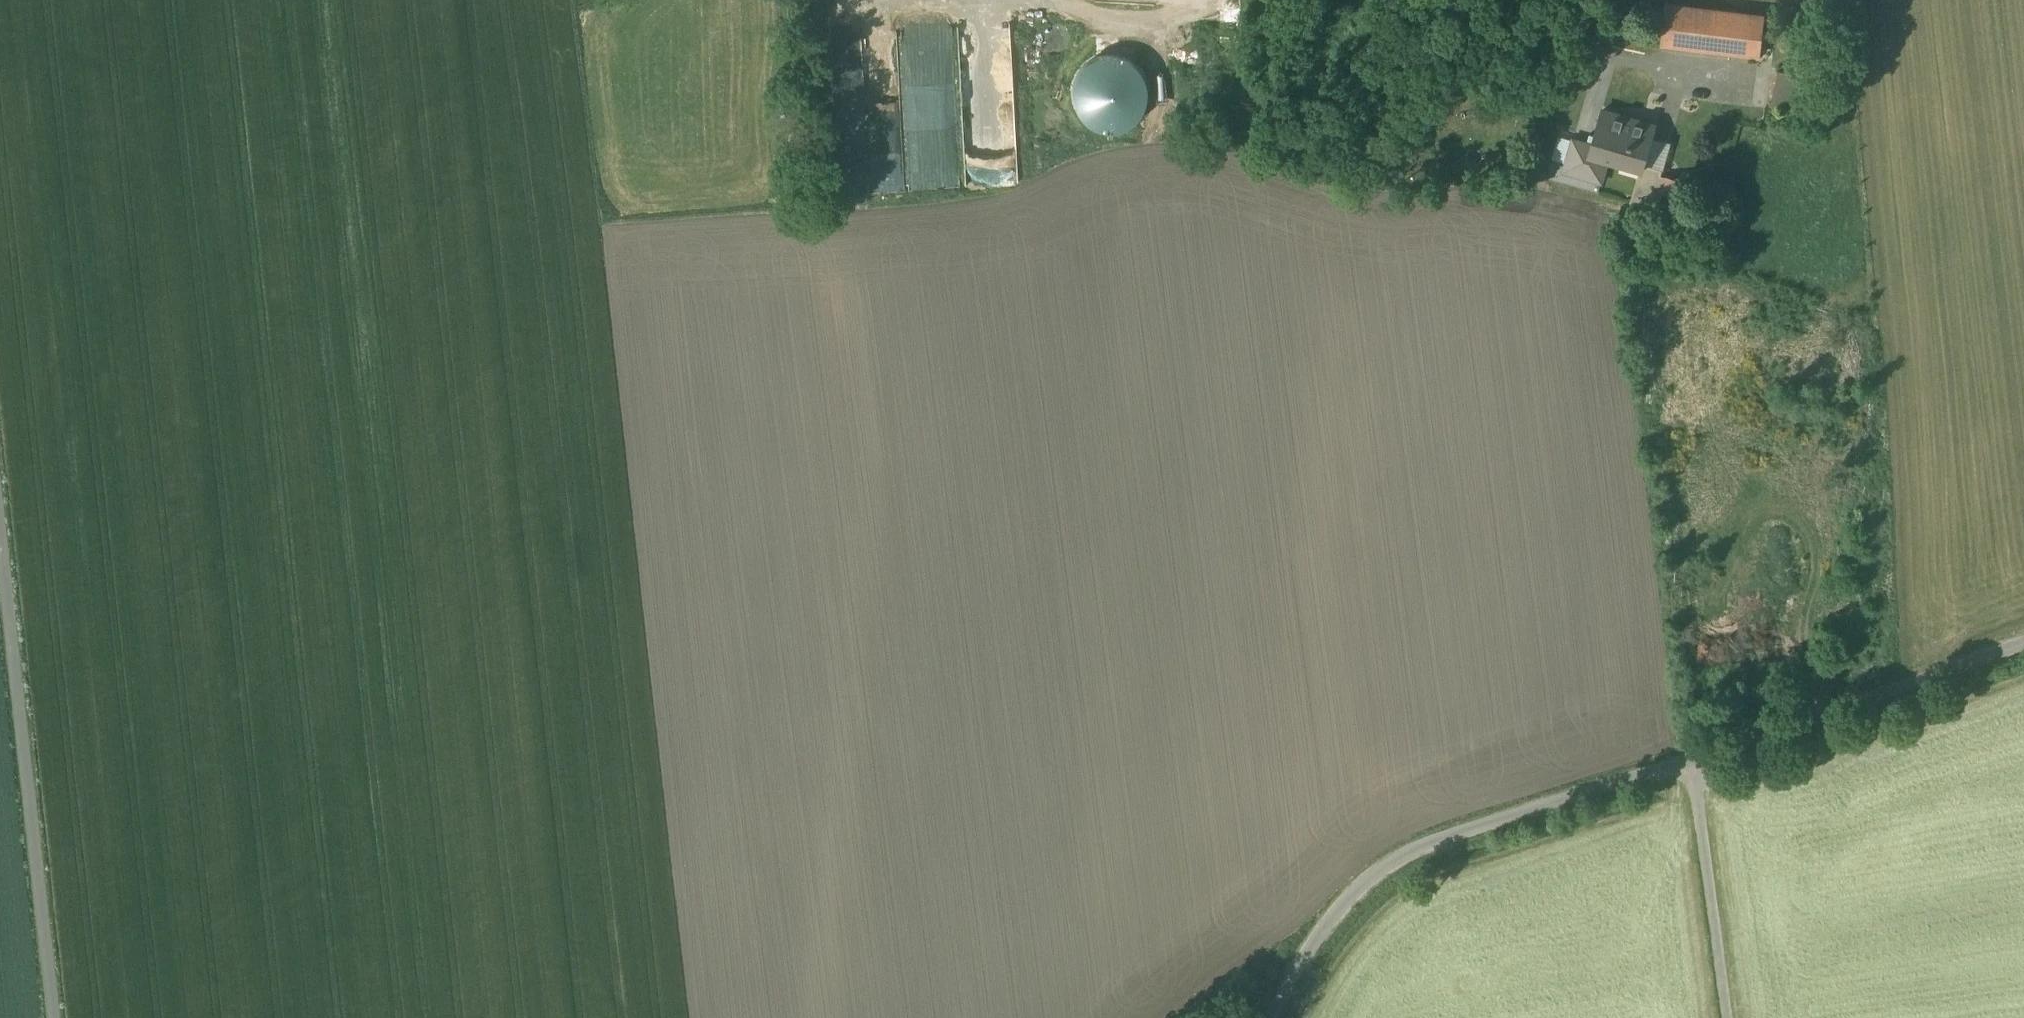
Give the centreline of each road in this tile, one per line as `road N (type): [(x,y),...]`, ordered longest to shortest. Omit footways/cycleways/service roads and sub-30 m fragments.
road 1 (unclassified): [(1694,763),(1422,848),(1348,899),(1280,1017)]
road 2 (unclassified): [(0,512),(56,1017)]
road 3 (unclassified): [(2023,647),(1694,763)]
road 4 (unclassified): [(1730,1017),(1694,763)]

